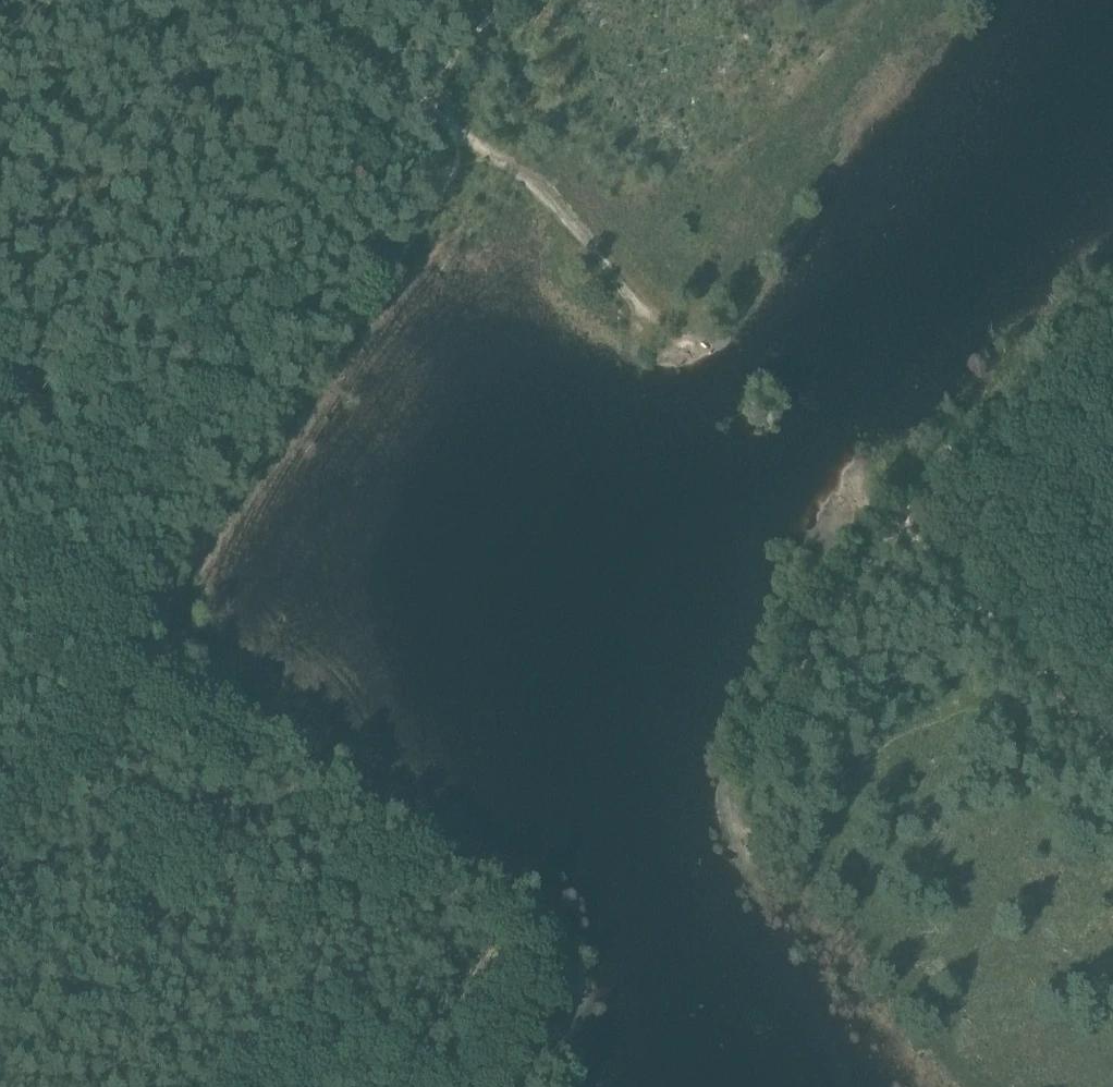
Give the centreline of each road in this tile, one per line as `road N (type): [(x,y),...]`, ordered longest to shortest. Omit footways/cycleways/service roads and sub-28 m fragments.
road 1 (track): [(741,818),(734,778),(901,517),(1112,286)]
road 2 (track): [(901,517),(1112,746)]
road 3 (track): [(478,148),(297,0)]

